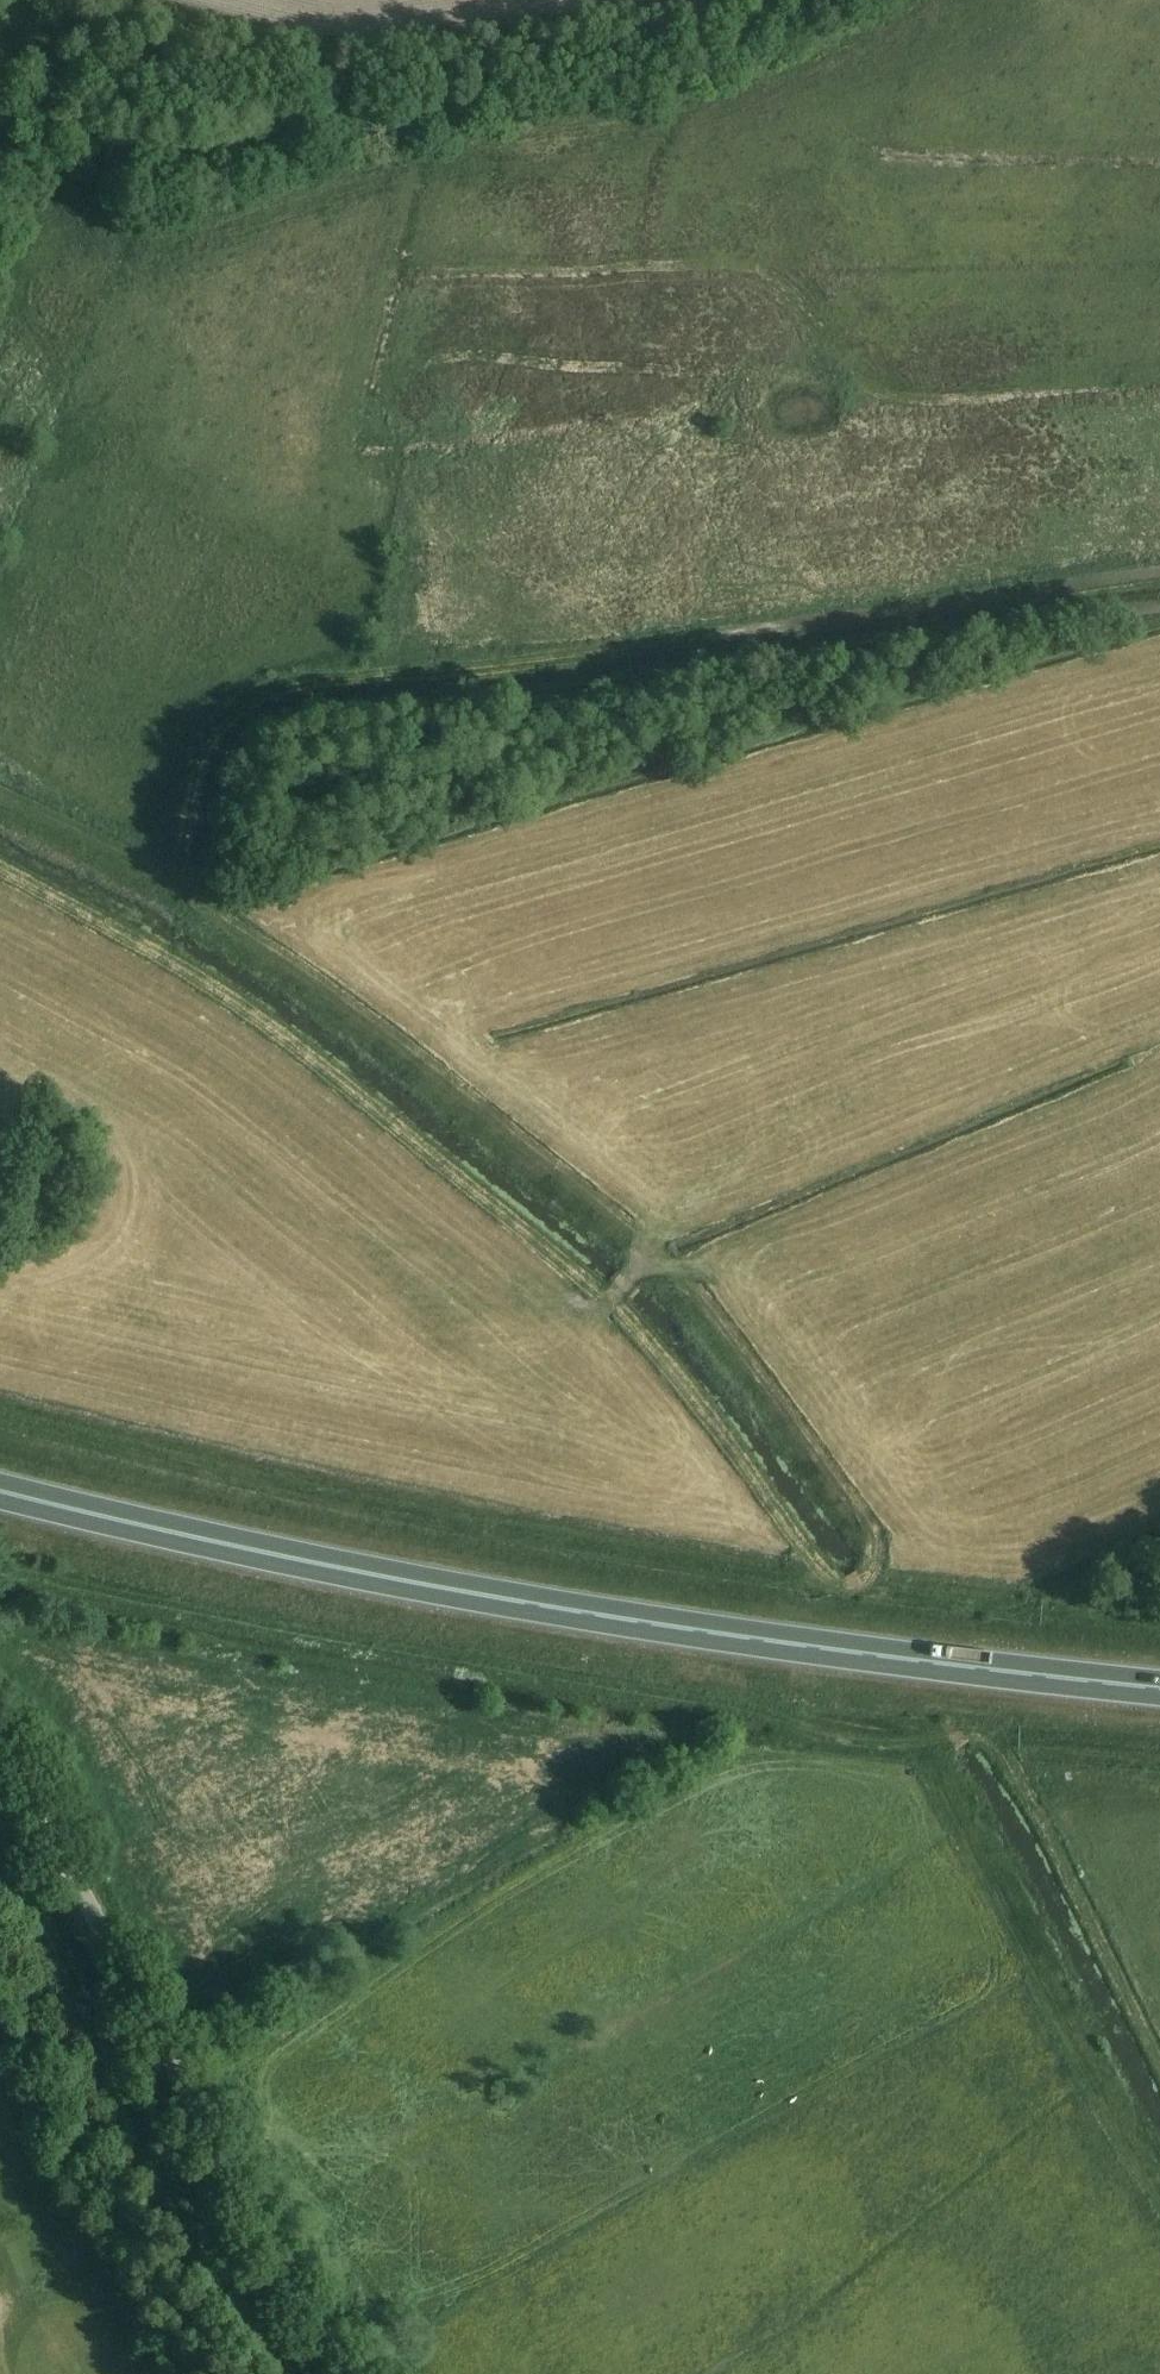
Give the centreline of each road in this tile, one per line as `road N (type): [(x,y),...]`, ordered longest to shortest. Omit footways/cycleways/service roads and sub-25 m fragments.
road 1 (trunk): [(1159,1688),(751,1640),(505,1601),(0,1493)]
road 2 (unclassified): [(357,2373),(0,1745)]

